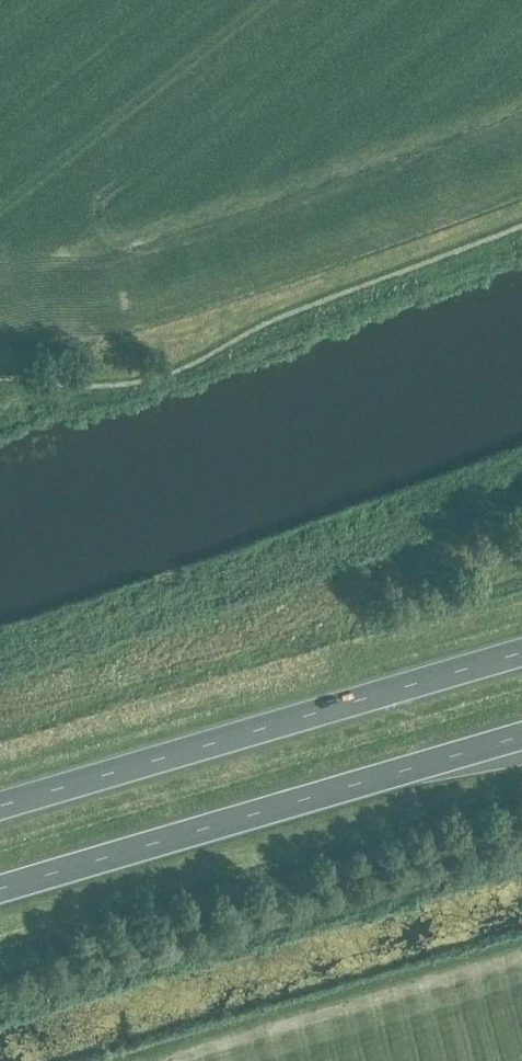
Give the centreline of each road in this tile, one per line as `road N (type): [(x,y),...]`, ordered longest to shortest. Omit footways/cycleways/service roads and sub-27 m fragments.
road 1 (trunk): [(521,666),(0,820)]
road 2 (trunk): [(0,895),(521,742)]

